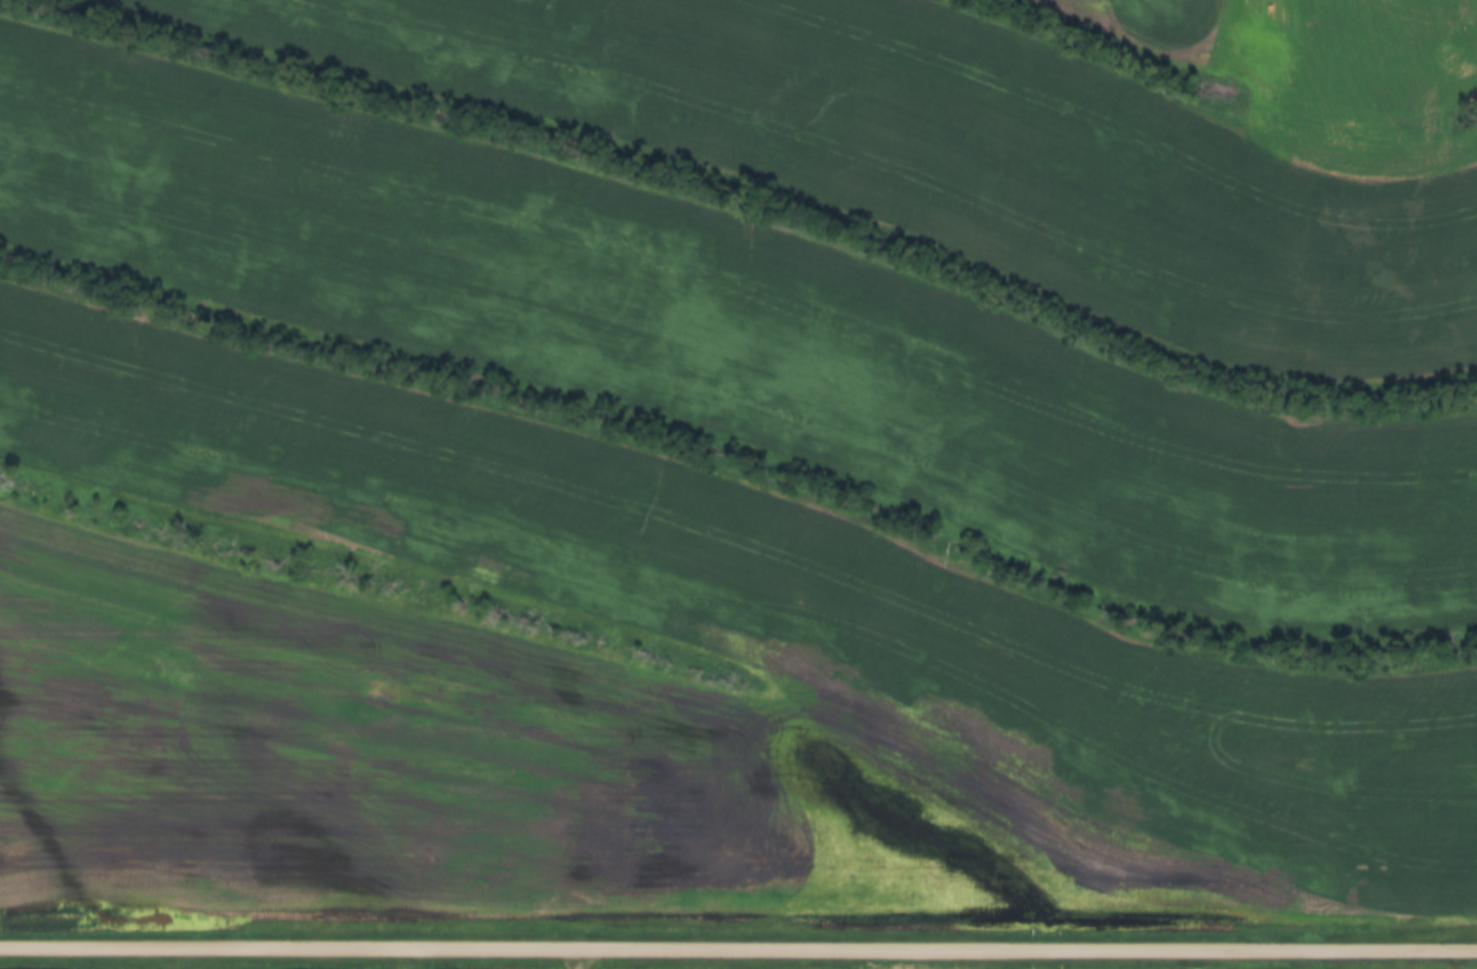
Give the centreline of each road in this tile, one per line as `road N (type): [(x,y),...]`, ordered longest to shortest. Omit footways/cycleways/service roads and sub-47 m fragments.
road 1 (residential): [(1476,943),(0,938)]

